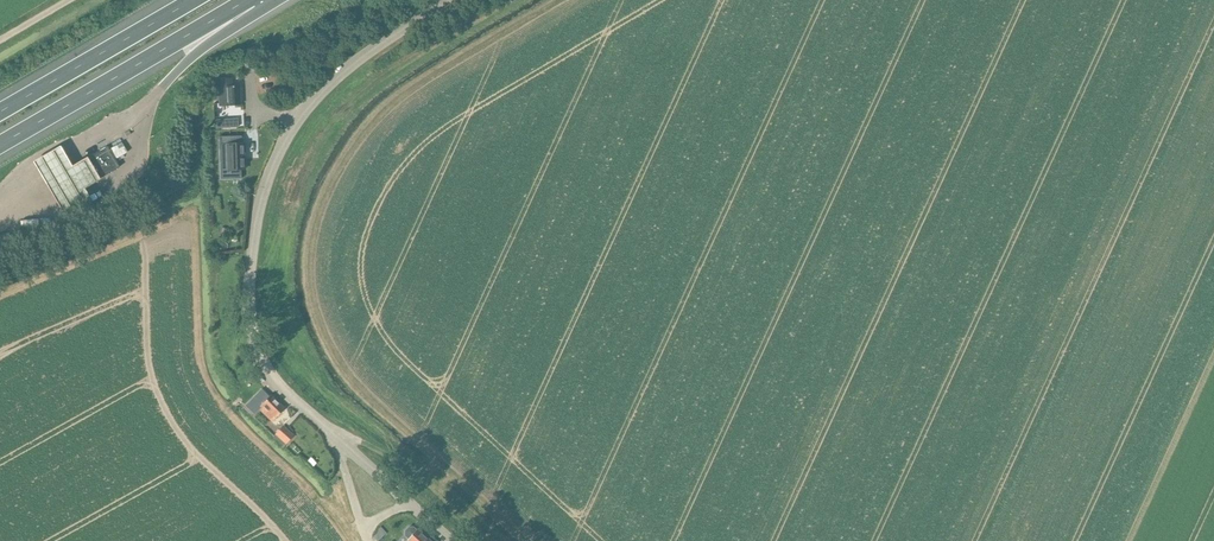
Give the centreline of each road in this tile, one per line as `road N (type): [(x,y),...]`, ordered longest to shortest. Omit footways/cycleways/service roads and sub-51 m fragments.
road 1 (unclassified): [(451,540),(278,388),(254,351),(256,210),(295,123)]
road 2 (motorway): [(0,145),(247,0)]
road 3 (motorway): [(193,0),(0,112)]
road 4 (unclassified): [(295,123),(347,67),(448,0)]
road 5 (motorway): [(162,90),(249,0)]

